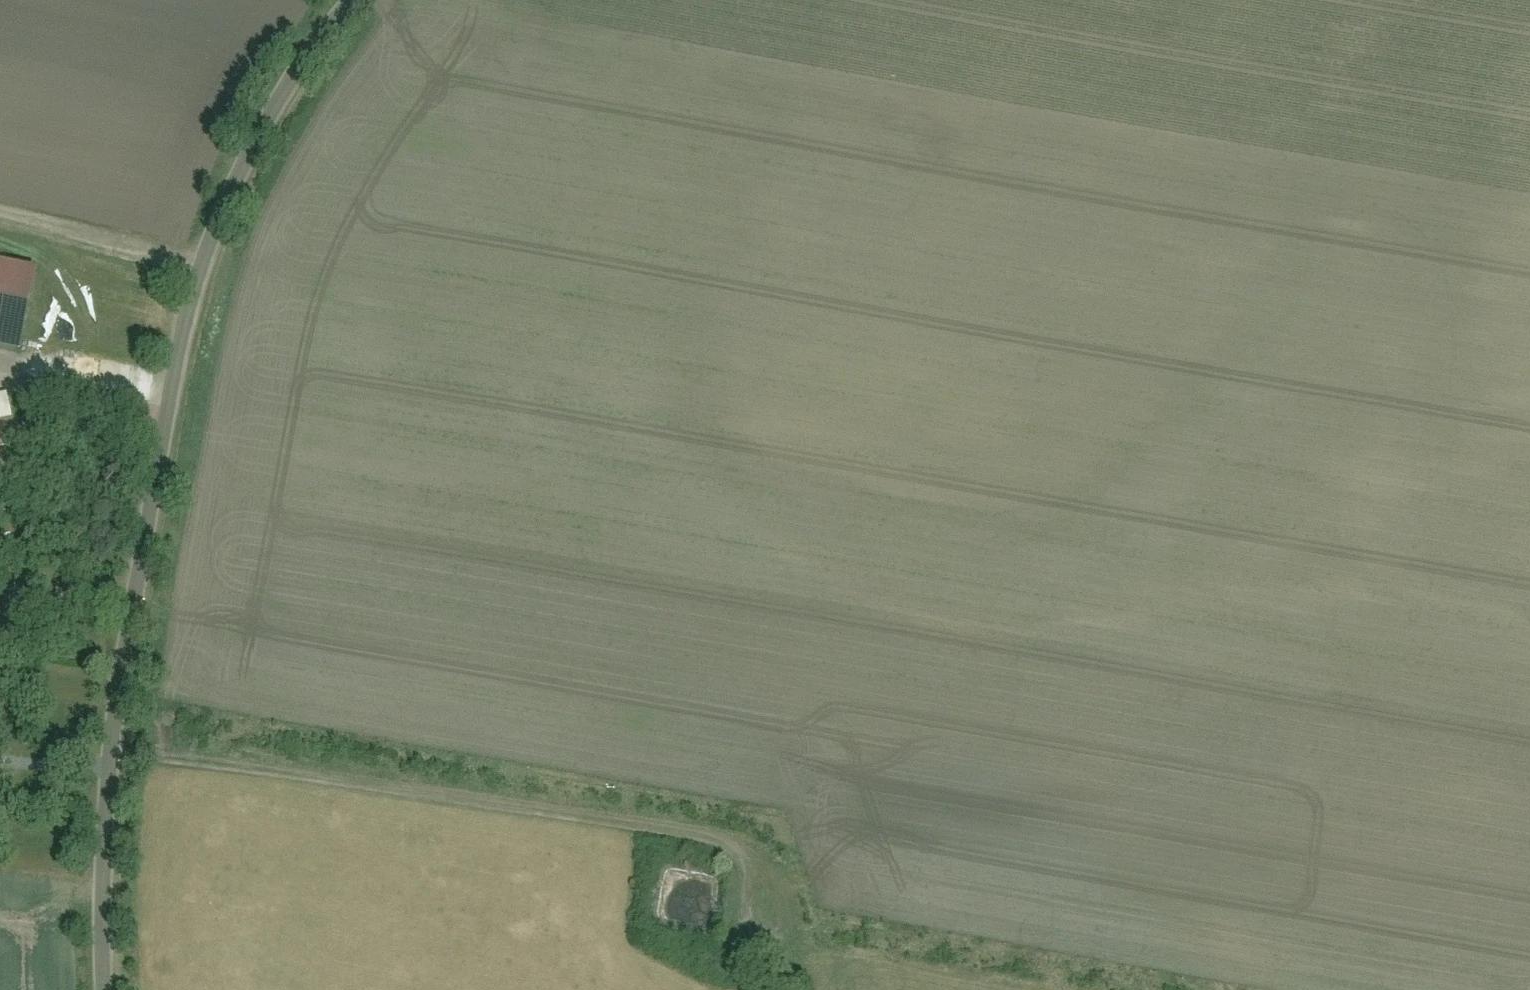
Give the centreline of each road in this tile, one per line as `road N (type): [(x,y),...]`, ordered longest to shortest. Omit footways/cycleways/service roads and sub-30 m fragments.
road 1 (residential): [(106,989),(118,717),(188,334),(252,158),(287,90),(359,0)]

